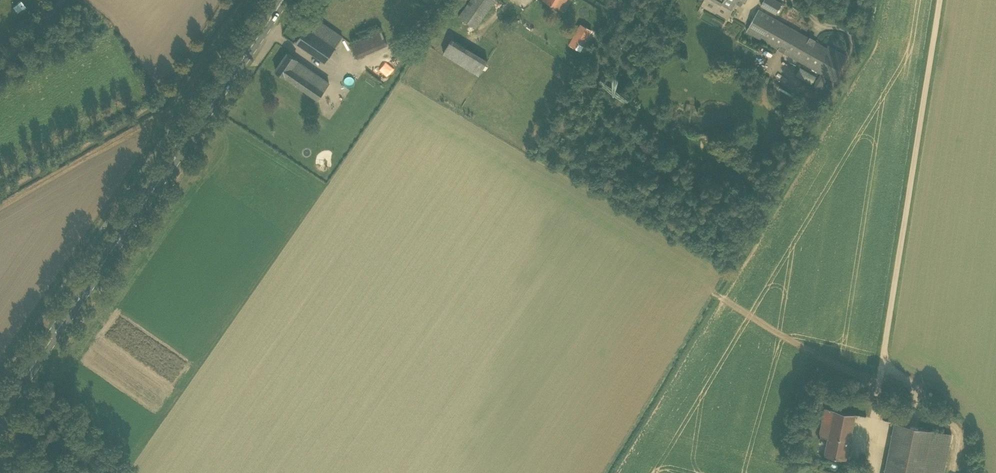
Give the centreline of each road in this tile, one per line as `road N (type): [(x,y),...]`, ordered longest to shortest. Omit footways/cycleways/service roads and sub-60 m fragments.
road 1 (primary): [(0,414),(283,0)]

